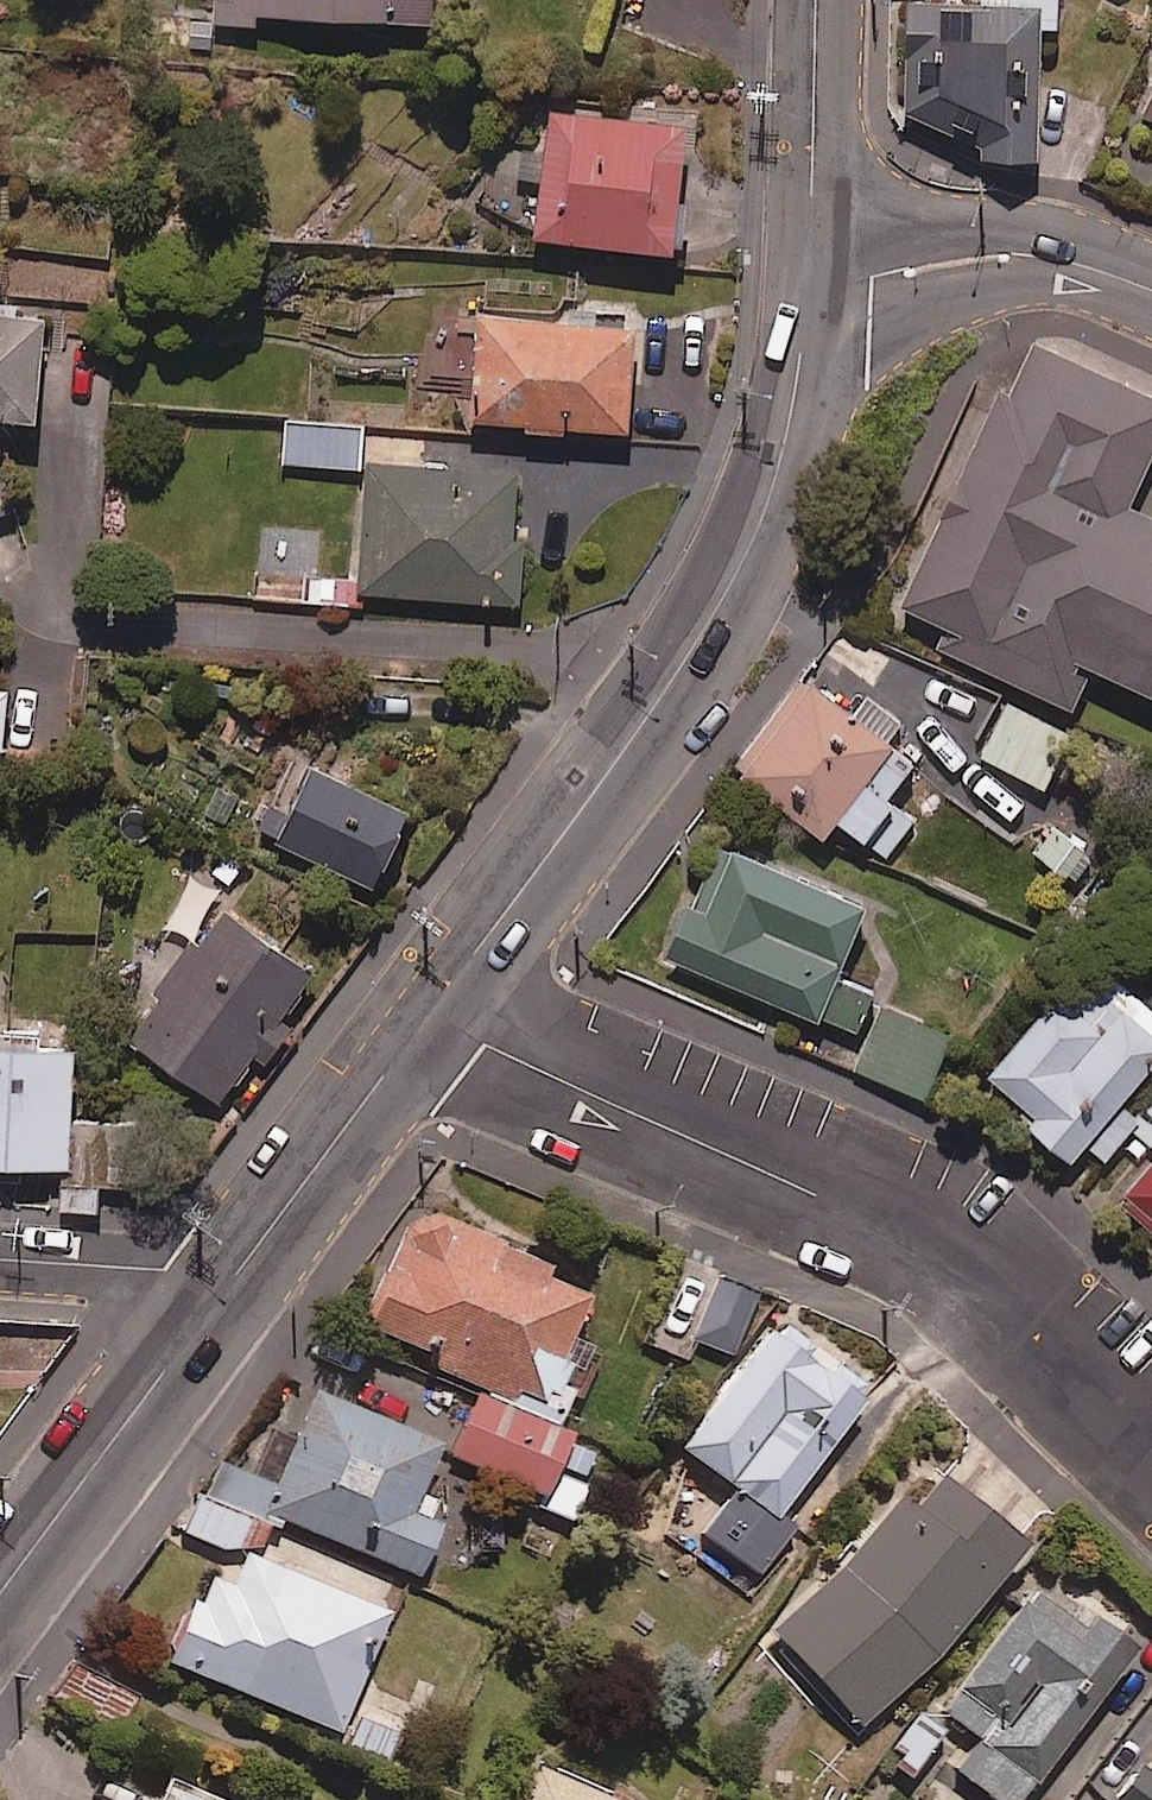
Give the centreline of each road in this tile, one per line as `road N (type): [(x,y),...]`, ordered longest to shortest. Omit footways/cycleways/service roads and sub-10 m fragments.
road 1 (residential): [(1151,1452),(958,1259),(719,1146),(427,1024)]
road 2 (tertiary): [(808,291),(777,474),(713,622),(427,1024)]
road 3 (tertiary): [(232,1275),(0,1590)]
road 4 (residential): [(1151,287),(1059,258),(1006,255),(808,291)]
road 5 (tertiary): [(427,1024),(232,1275)]
road 6 (tertiary): [(814,0),(808,291)]
road 7 (residential): [(0,1259),(232,1275)]

